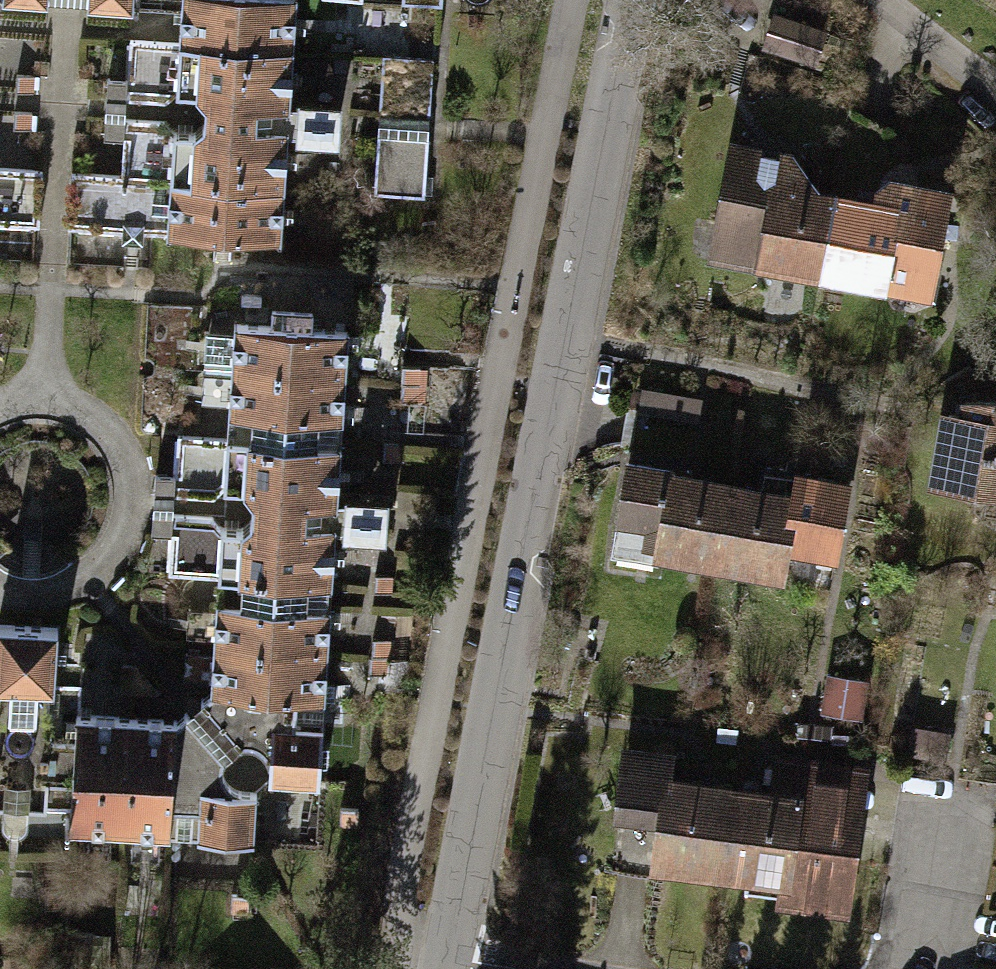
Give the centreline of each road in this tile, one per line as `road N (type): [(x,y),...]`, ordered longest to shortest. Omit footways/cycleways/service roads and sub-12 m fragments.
road 1 (tertiary): [(447,968),(629,0)]
road 2 (track): [(884,0),(995,86)]

